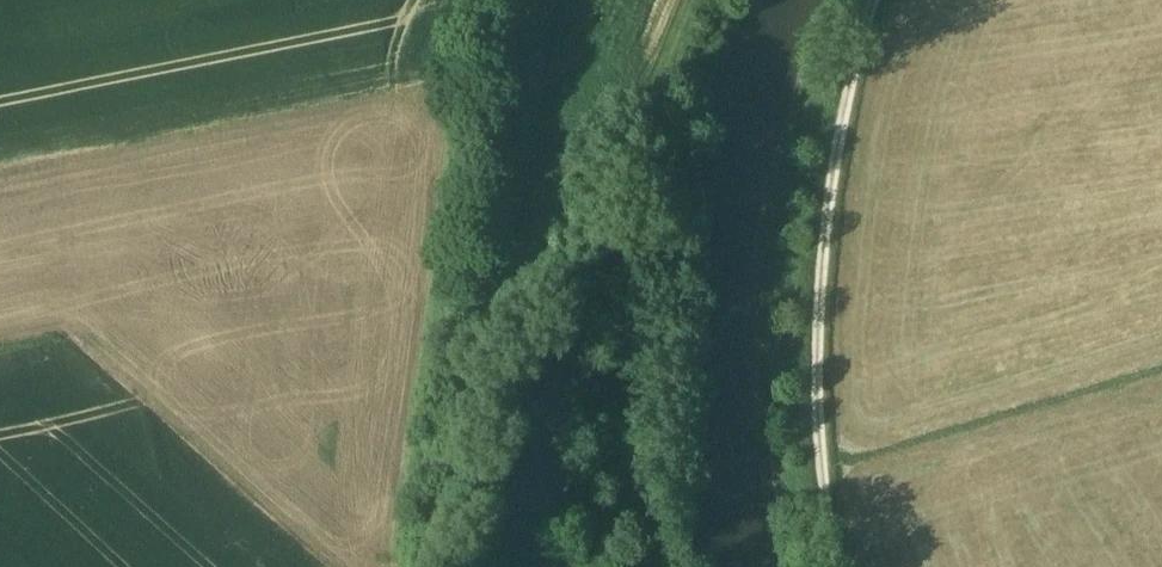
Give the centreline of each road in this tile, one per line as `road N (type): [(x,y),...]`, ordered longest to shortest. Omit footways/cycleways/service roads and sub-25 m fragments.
road 1 (track): [(877,0),(822,261),(821,466),(842,566)]
road 2 (track): [(445,566),(483,323),(523,242),(588,153),(671,87)]
road 3 (track): [(671,87),(637,204),(617,356),(622,442),(648,566)]

